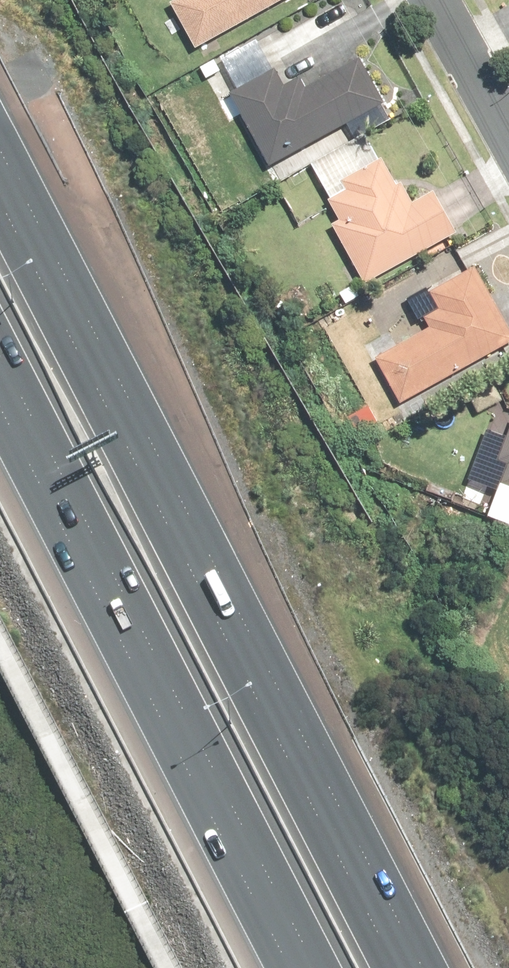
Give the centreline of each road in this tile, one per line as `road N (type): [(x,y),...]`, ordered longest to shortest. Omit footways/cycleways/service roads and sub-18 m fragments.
road 1 (motorway): [(0,177),(410,967)]
road 2 (motorway): [(303,967),(0,382)]
road 3 (residential): [(508,128),(438,0)]

